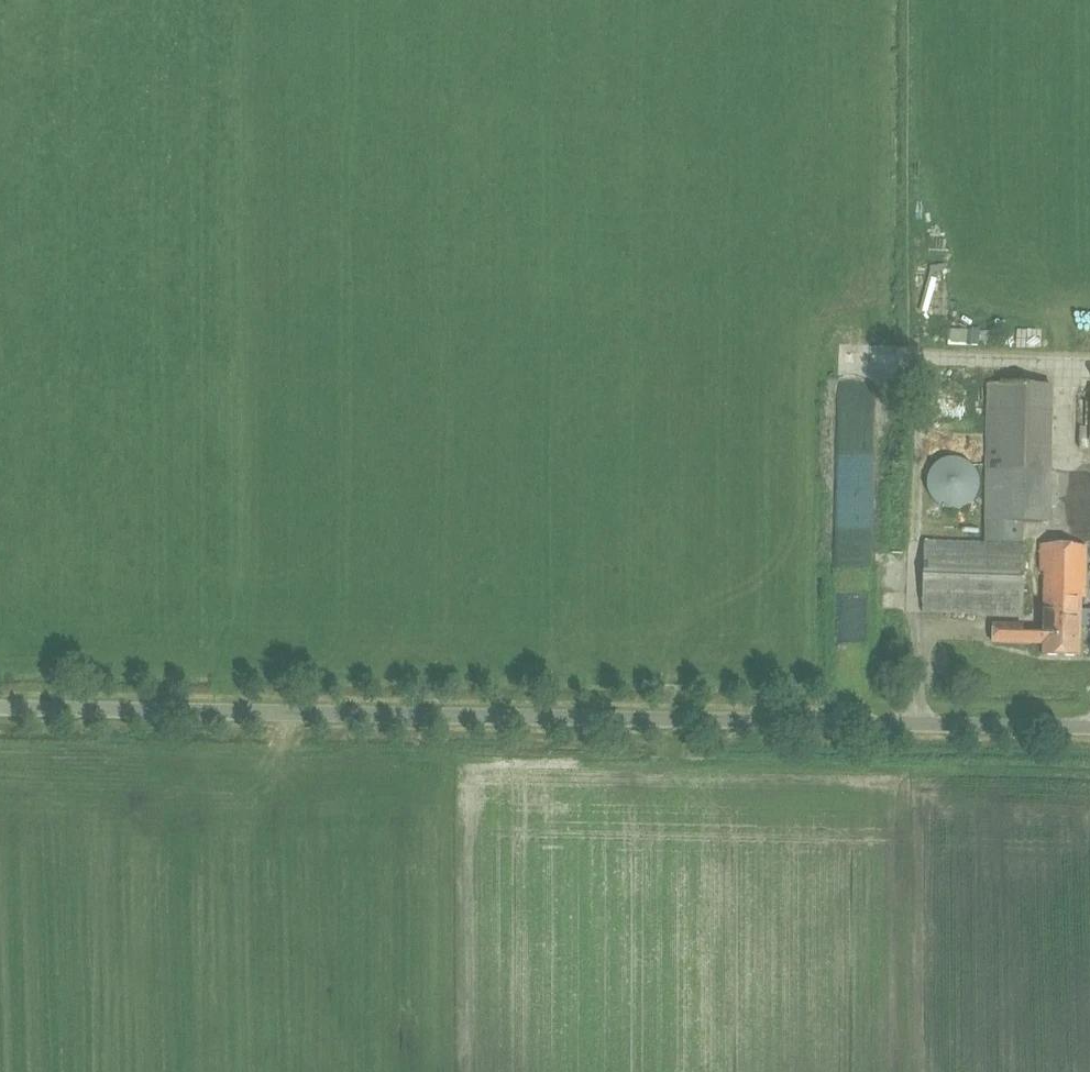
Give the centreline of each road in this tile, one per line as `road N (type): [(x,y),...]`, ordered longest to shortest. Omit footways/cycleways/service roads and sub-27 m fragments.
road 1 (unclassified): [(1089,727),(0,707)]

